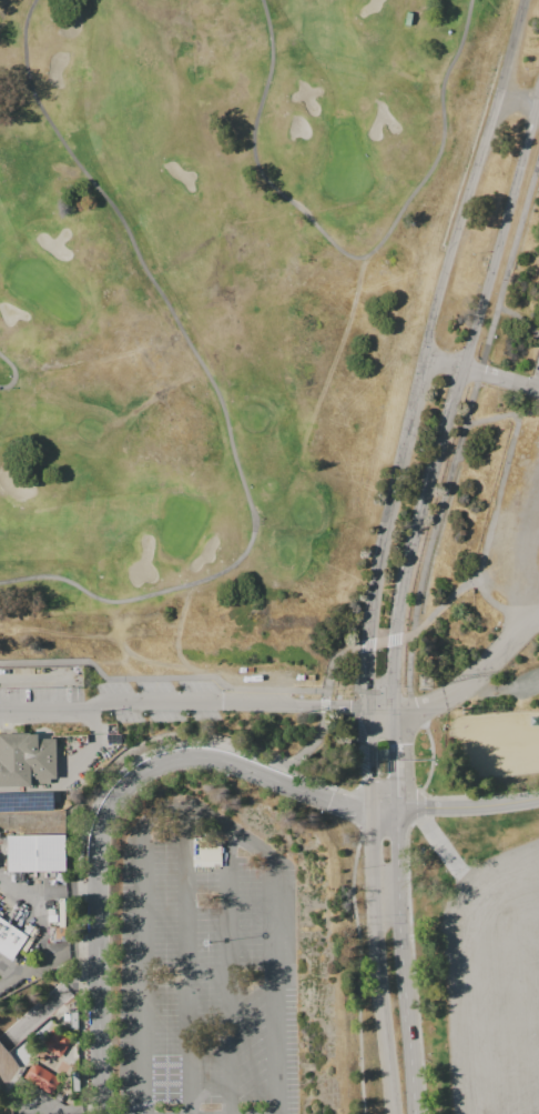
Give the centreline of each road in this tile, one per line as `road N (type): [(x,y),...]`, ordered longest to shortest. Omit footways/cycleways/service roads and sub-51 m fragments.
road 1 (residential): [(523,0),(427,329),(382,525),(369,598),(367,705)]
road 2 (residential): [(393,706),(409,551),(538,86)]
road 3 (residential): [(396,810),(359,812),(201,756),(159,763),(122,789),(103,820),(95,860),(106,1113)]
road 4 (tertiary): [(414,1113),(396,810)]
road 5 (tertiary): [(372,812),(392,1113)]
road 6 (secondary): [(396,810),(538,798)]

